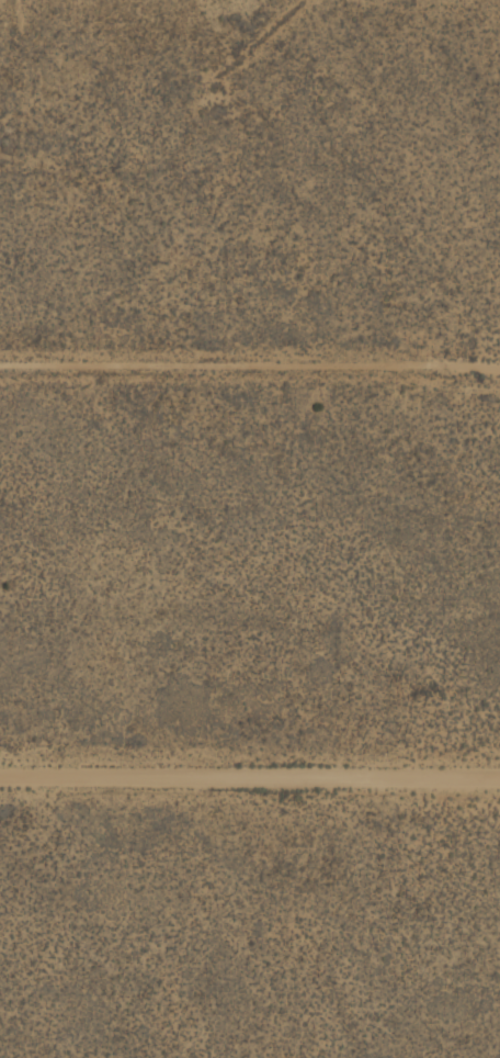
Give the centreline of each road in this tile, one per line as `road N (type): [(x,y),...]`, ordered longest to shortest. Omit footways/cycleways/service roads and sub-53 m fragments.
road 1 (track): [(499,370),(0,366)]
road 2 (residential): [(0,777),(499,778)]

